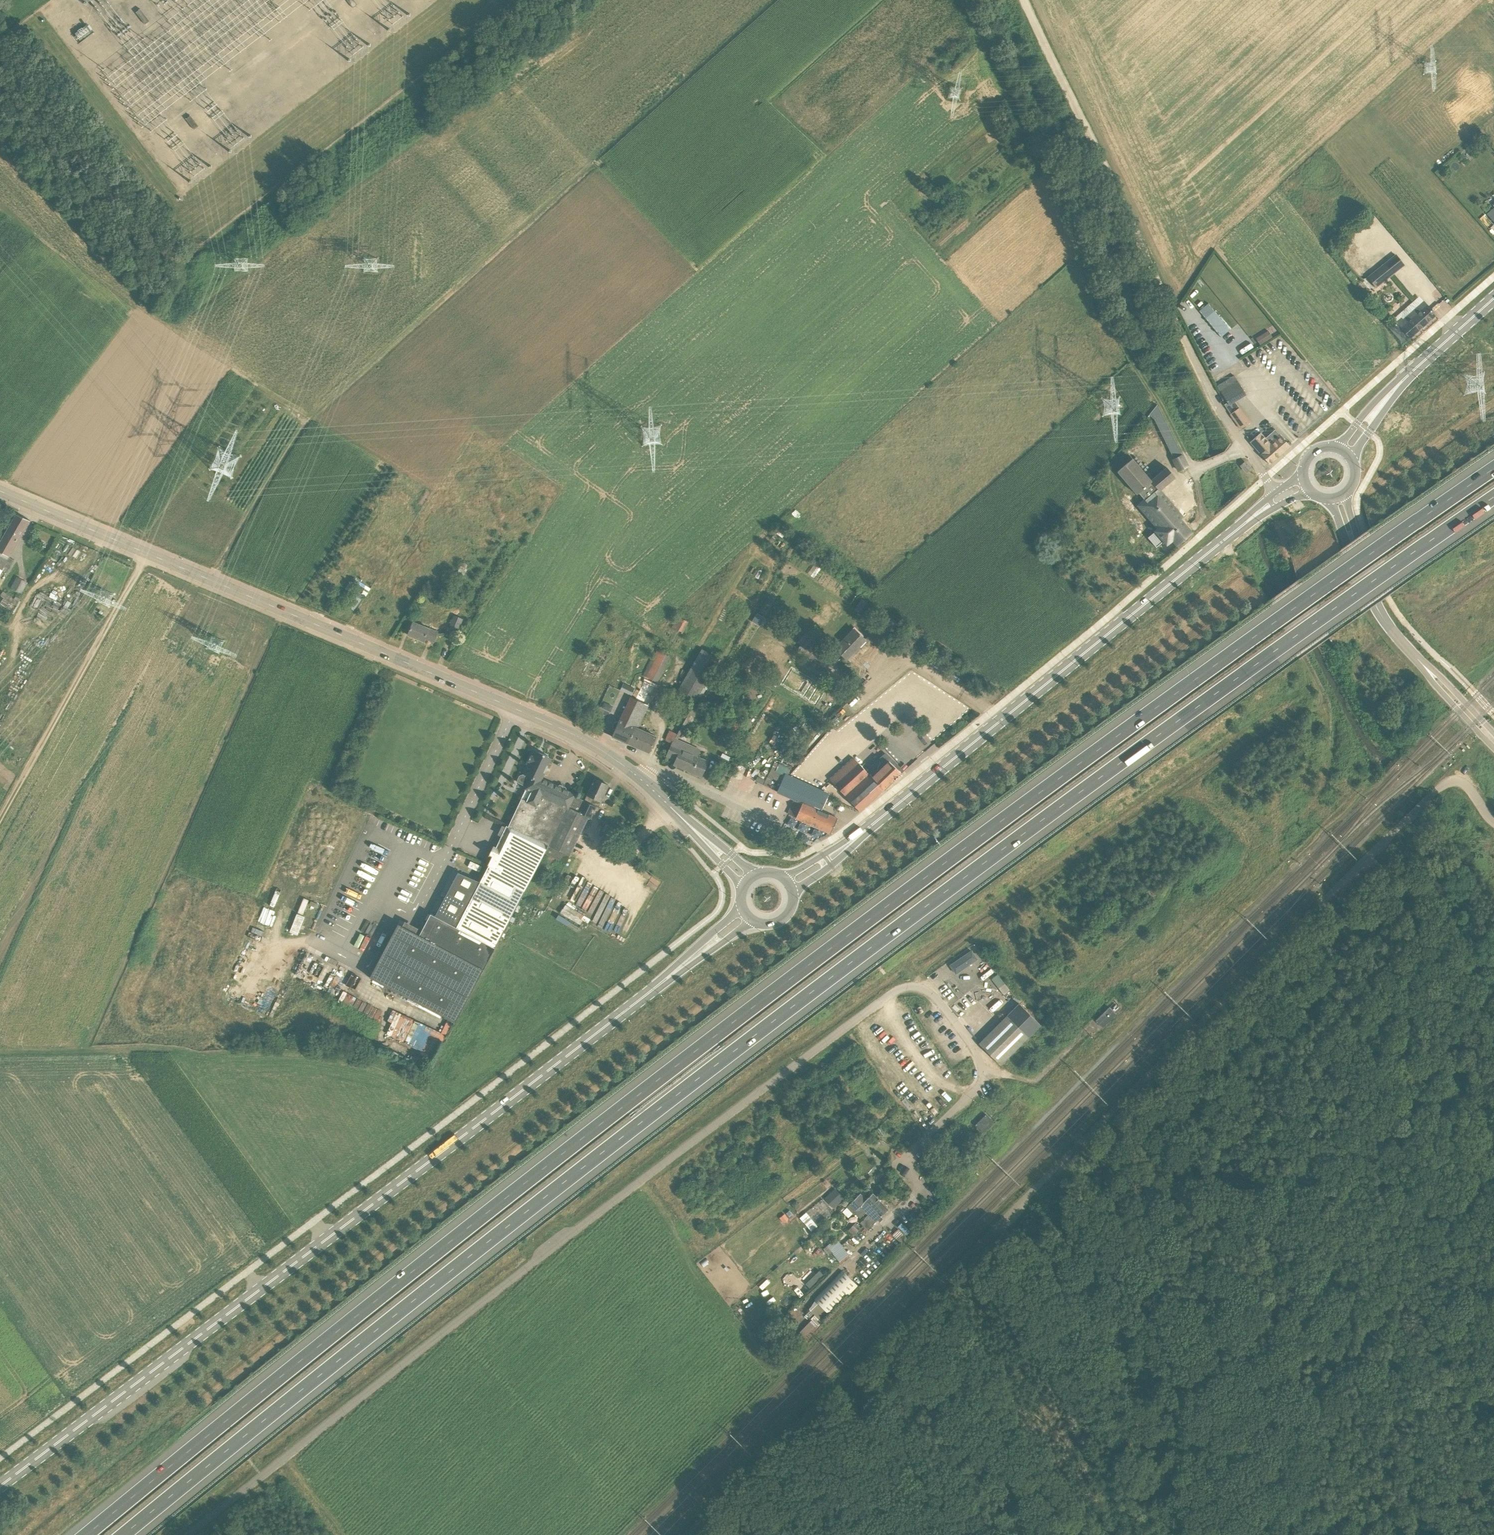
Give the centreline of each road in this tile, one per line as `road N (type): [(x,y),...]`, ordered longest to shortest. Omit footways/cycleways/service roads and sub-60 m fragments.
road 1 (motorway): [(1493,470),(1004,821),(544,1170),(90,1534)]
road 2 (motorway): [(131,1534),(557,1190),(1292,638),(1493,498)]
road 3 (unclassified): [(190,1534),(837,1036),(907,988),(929,993)]
road 4 (unclassified): [(1331,896),(687,1534)]
road 5 (secondary): [(0,1487),(678,969)]
road 6 (tertiary): [(694,829),(626,767),(577,736),(0,490)]
road 7 (track): [(968,0),(1138,370),(1188,455)]
road 8 (secondary): [(868,828),(1243,525)]
road 9 (track): [(1219,407),(1023,0)]
road 10 (track): [(148,553),(0,817)]
road 11 (track): [(1233,1534),(1141,1470),(1030,1327)]
road 12 (unclassified): [(935,1199),(900,1162),(981,1073),(929,993)]
road 13 (unclassified): [(1331,896),(1444,788),(1469,786),(1493,821)]
road 14 (secondary): [(1390,394),(1493,298)]
road 15 (secondary): [(1425,665),(1382,615),(1358,557)]

